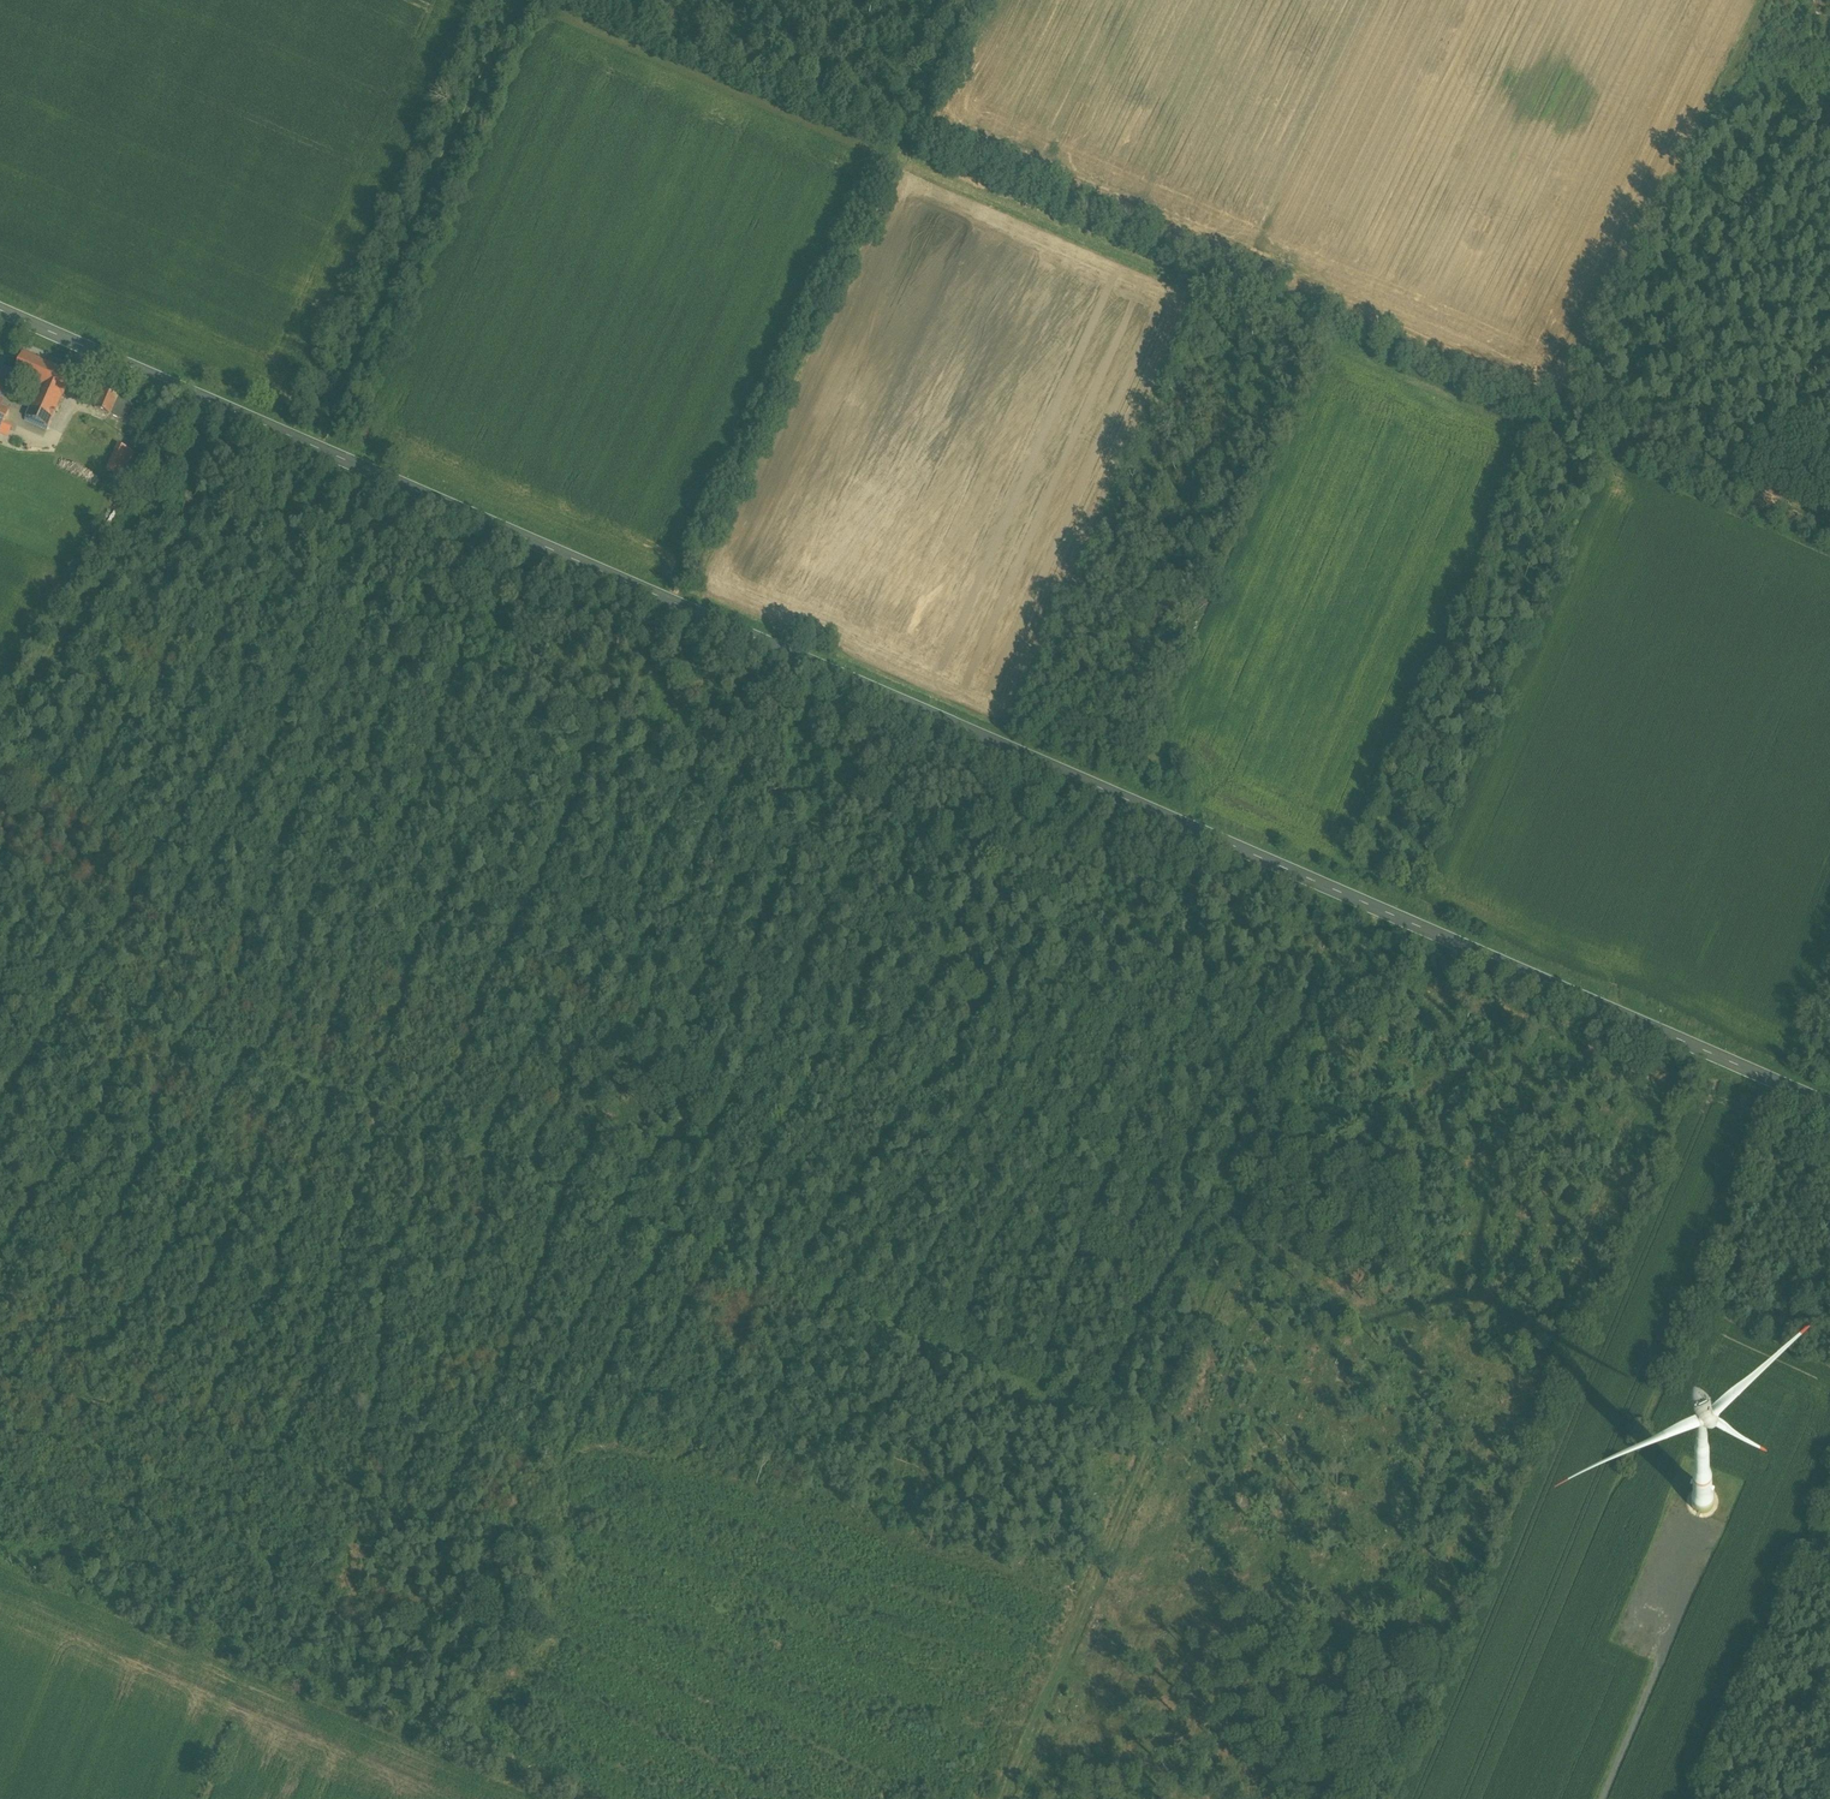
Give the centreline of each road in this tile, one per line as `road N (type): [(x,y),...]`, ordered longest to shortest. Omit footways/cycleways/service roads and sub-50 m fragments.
road 1 (secondary): [(0,310),(1829,1107)]
road 2 (track): [(1157,1434),(0,941)]
road 3 (track): [(1778,0),(1563,418),(1570,441),(1378,910)]
road 4 (track): [(1003,1798),(1378,910)]
road 5 (track): [(965,0),(674,603)]
road 6 (track): [(307,443),(513,0)]
road 7 (track): [(916,103),(649,0)]

